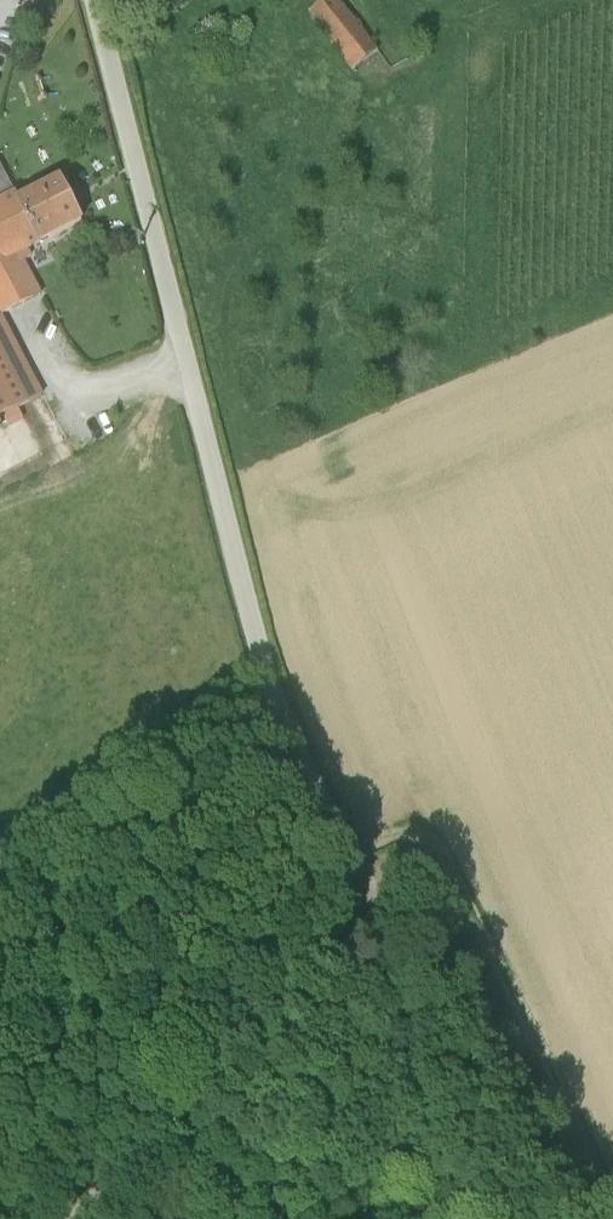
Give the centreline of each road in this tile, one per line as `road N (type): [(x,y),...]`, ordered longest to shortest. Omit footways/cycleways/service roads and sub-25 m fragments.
road 1 (unclassified): [(73,1218),(333,936),(347,892),(346,862),(264,669),(95,0)]
road 2 (track): [(0,1092),(62,1029),(184,940),(238,877),(287,734)]
road 3 (track): [(448,1010),(571,1218)]
road 4 (track): [(347,892),(392,928),(448,1010)]

